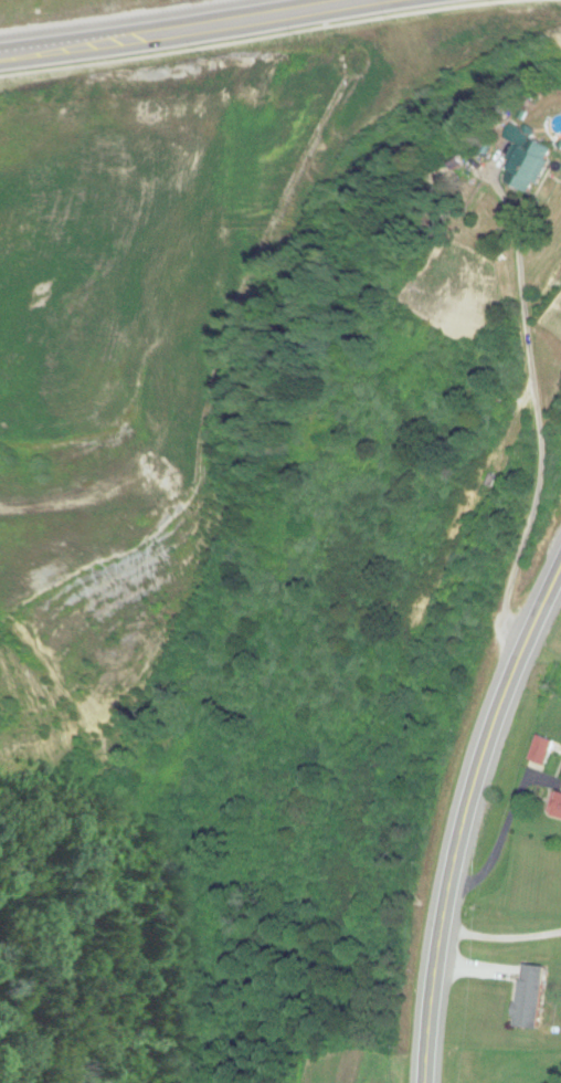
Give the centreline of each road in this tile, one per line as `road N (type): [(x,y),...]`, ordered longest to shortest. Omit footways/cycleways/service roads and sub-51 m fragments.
road 1 (primary): [(428,1082),(459,847),(499,715),(560,573)]
road 2 (secondary): [(0,55),(338,0)]

